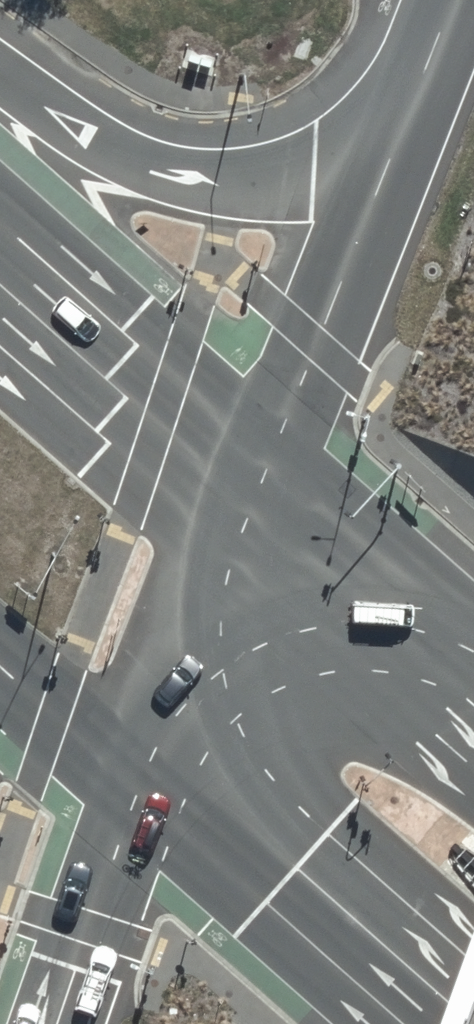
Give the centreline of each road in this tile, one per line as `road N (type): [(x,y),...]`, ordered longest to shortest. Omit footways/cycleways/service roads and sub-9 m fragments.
road 1 (trunk): [(0,77),(148,169),(232,183),(312,176),(402,124)]
road 2 (trunk): [(262,457),(402,124)]
road 3 (trunk): [(148,796),(262,457)]
road 4 (primary): [(0,230),(262,457)]
road 5 (primary): [(409,1023),(148,796)]
road 6 (primary): [(262,457),(473,647)]
road 7 (trunk): [(68,1023),(148,796)]
road 8 (primary): [(148,796),(0,664)]
road 9 (trunk): [(402,124),(451,0)]

